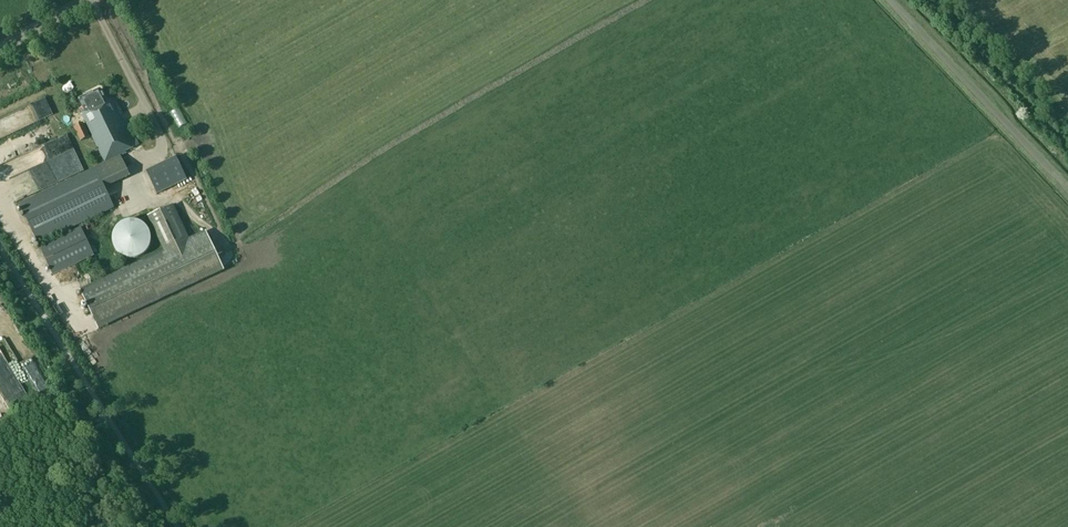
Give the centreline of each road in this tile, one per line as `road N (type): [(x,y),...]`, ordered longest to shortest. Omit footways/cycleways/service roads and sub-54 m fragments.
road 1 (unclassified): [(1067,190),(889,0)]

